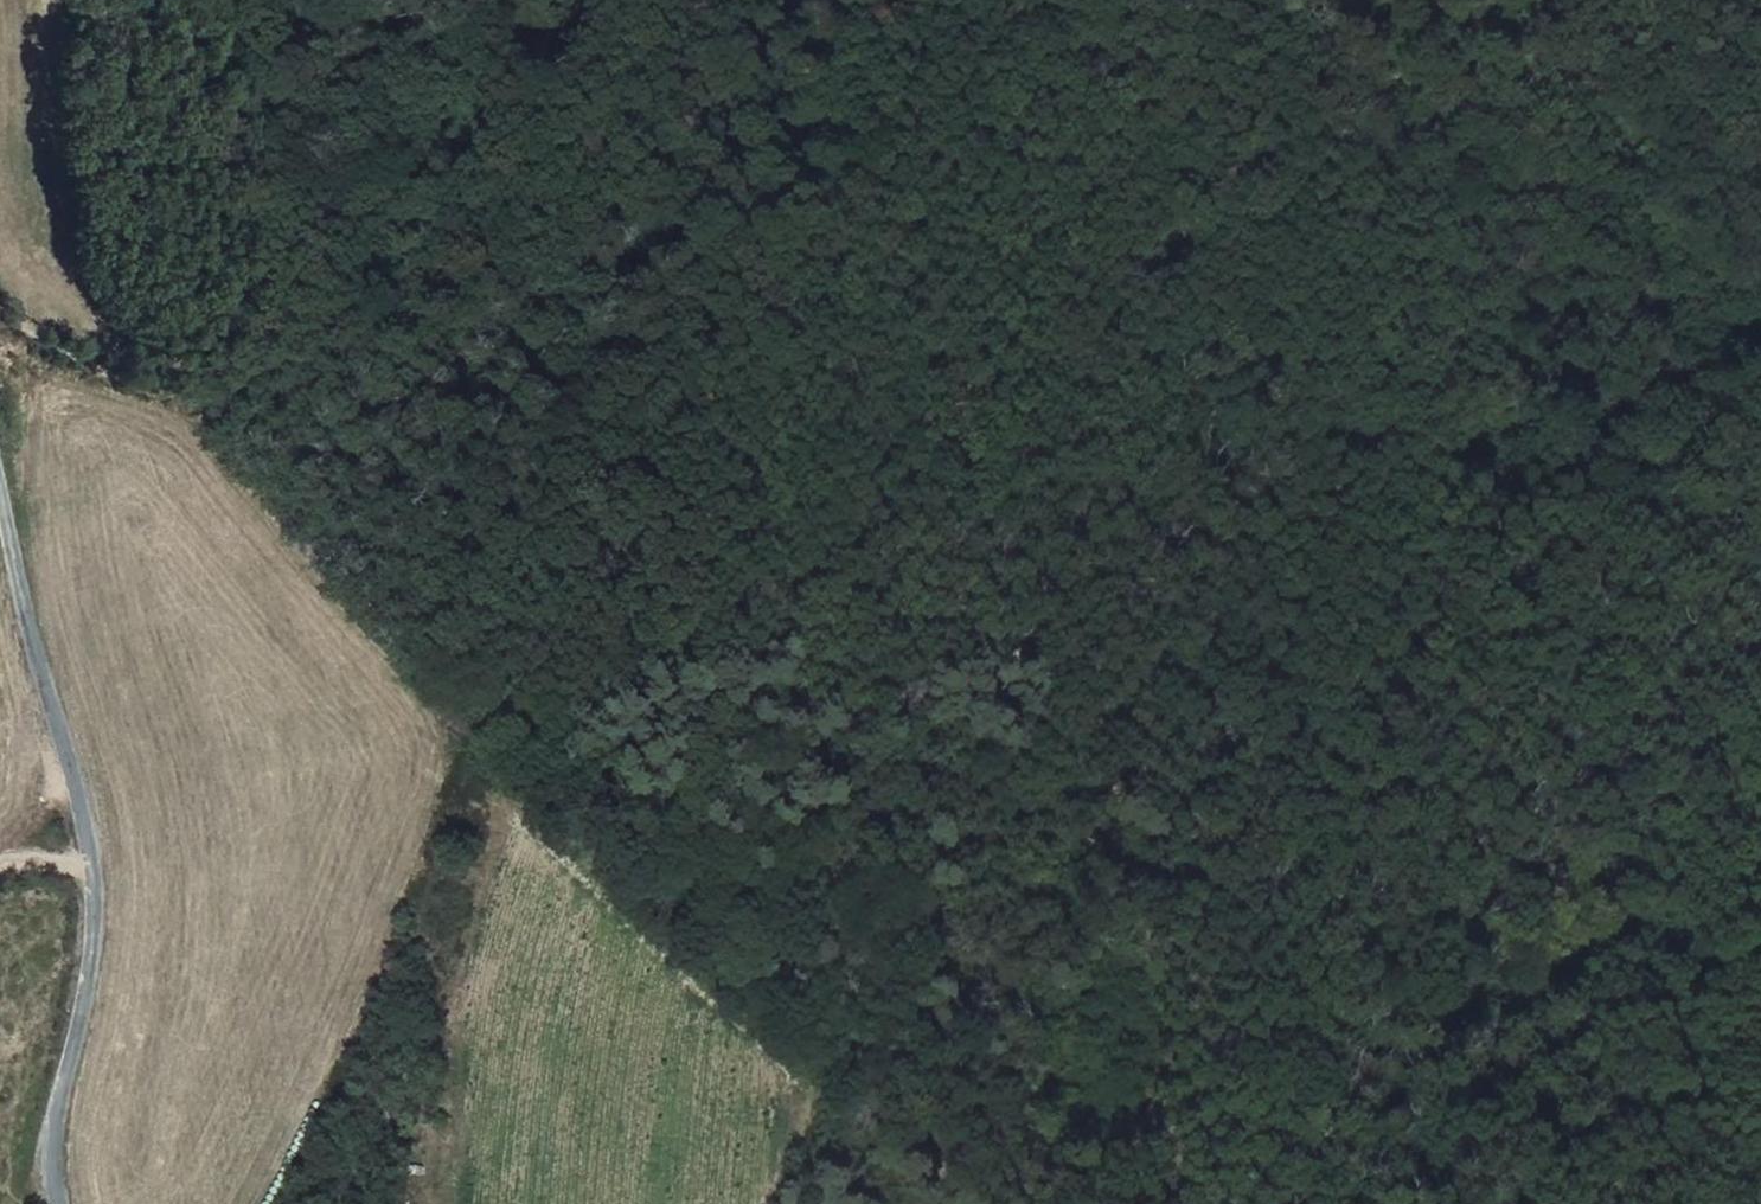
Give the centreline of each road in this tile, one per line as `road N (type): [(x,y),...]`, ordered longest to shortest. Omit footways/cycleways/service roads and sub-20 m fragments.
road 1 (track): [(1760,558),(1579,443),(1548,405),(1508,278),(1449,167),(1354,30),(1296,0)]
road 2 (unclassified): [(65,1203),(54,1120),(95,953),(96,874),(29,622),(0,470)]

